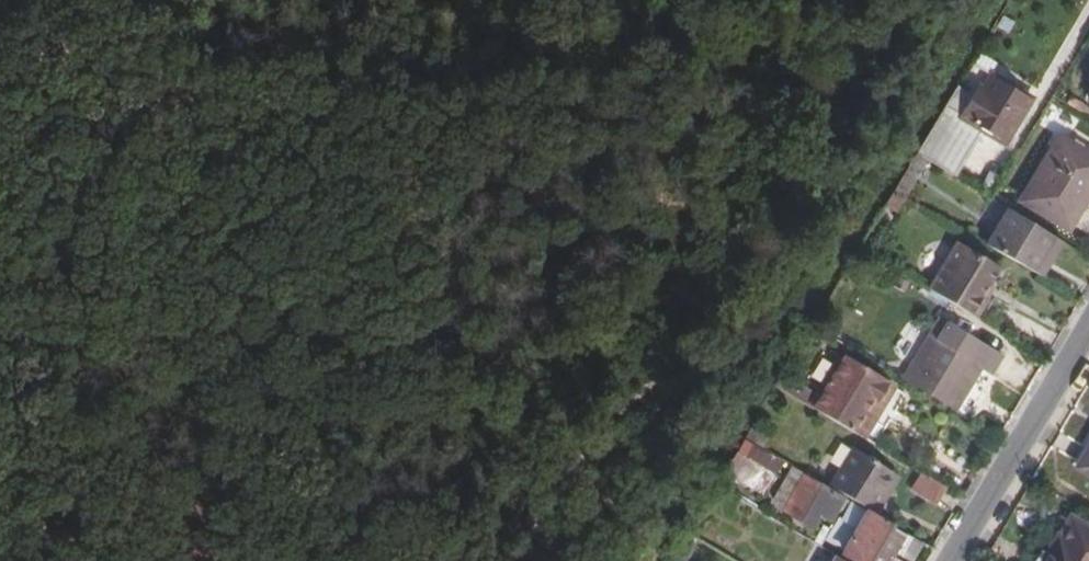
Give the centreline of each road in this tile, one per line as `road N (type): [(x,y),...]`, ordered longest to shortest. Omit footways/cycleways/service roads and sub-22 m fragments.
road 1 (residential): [(950,560),(1088,328)]

